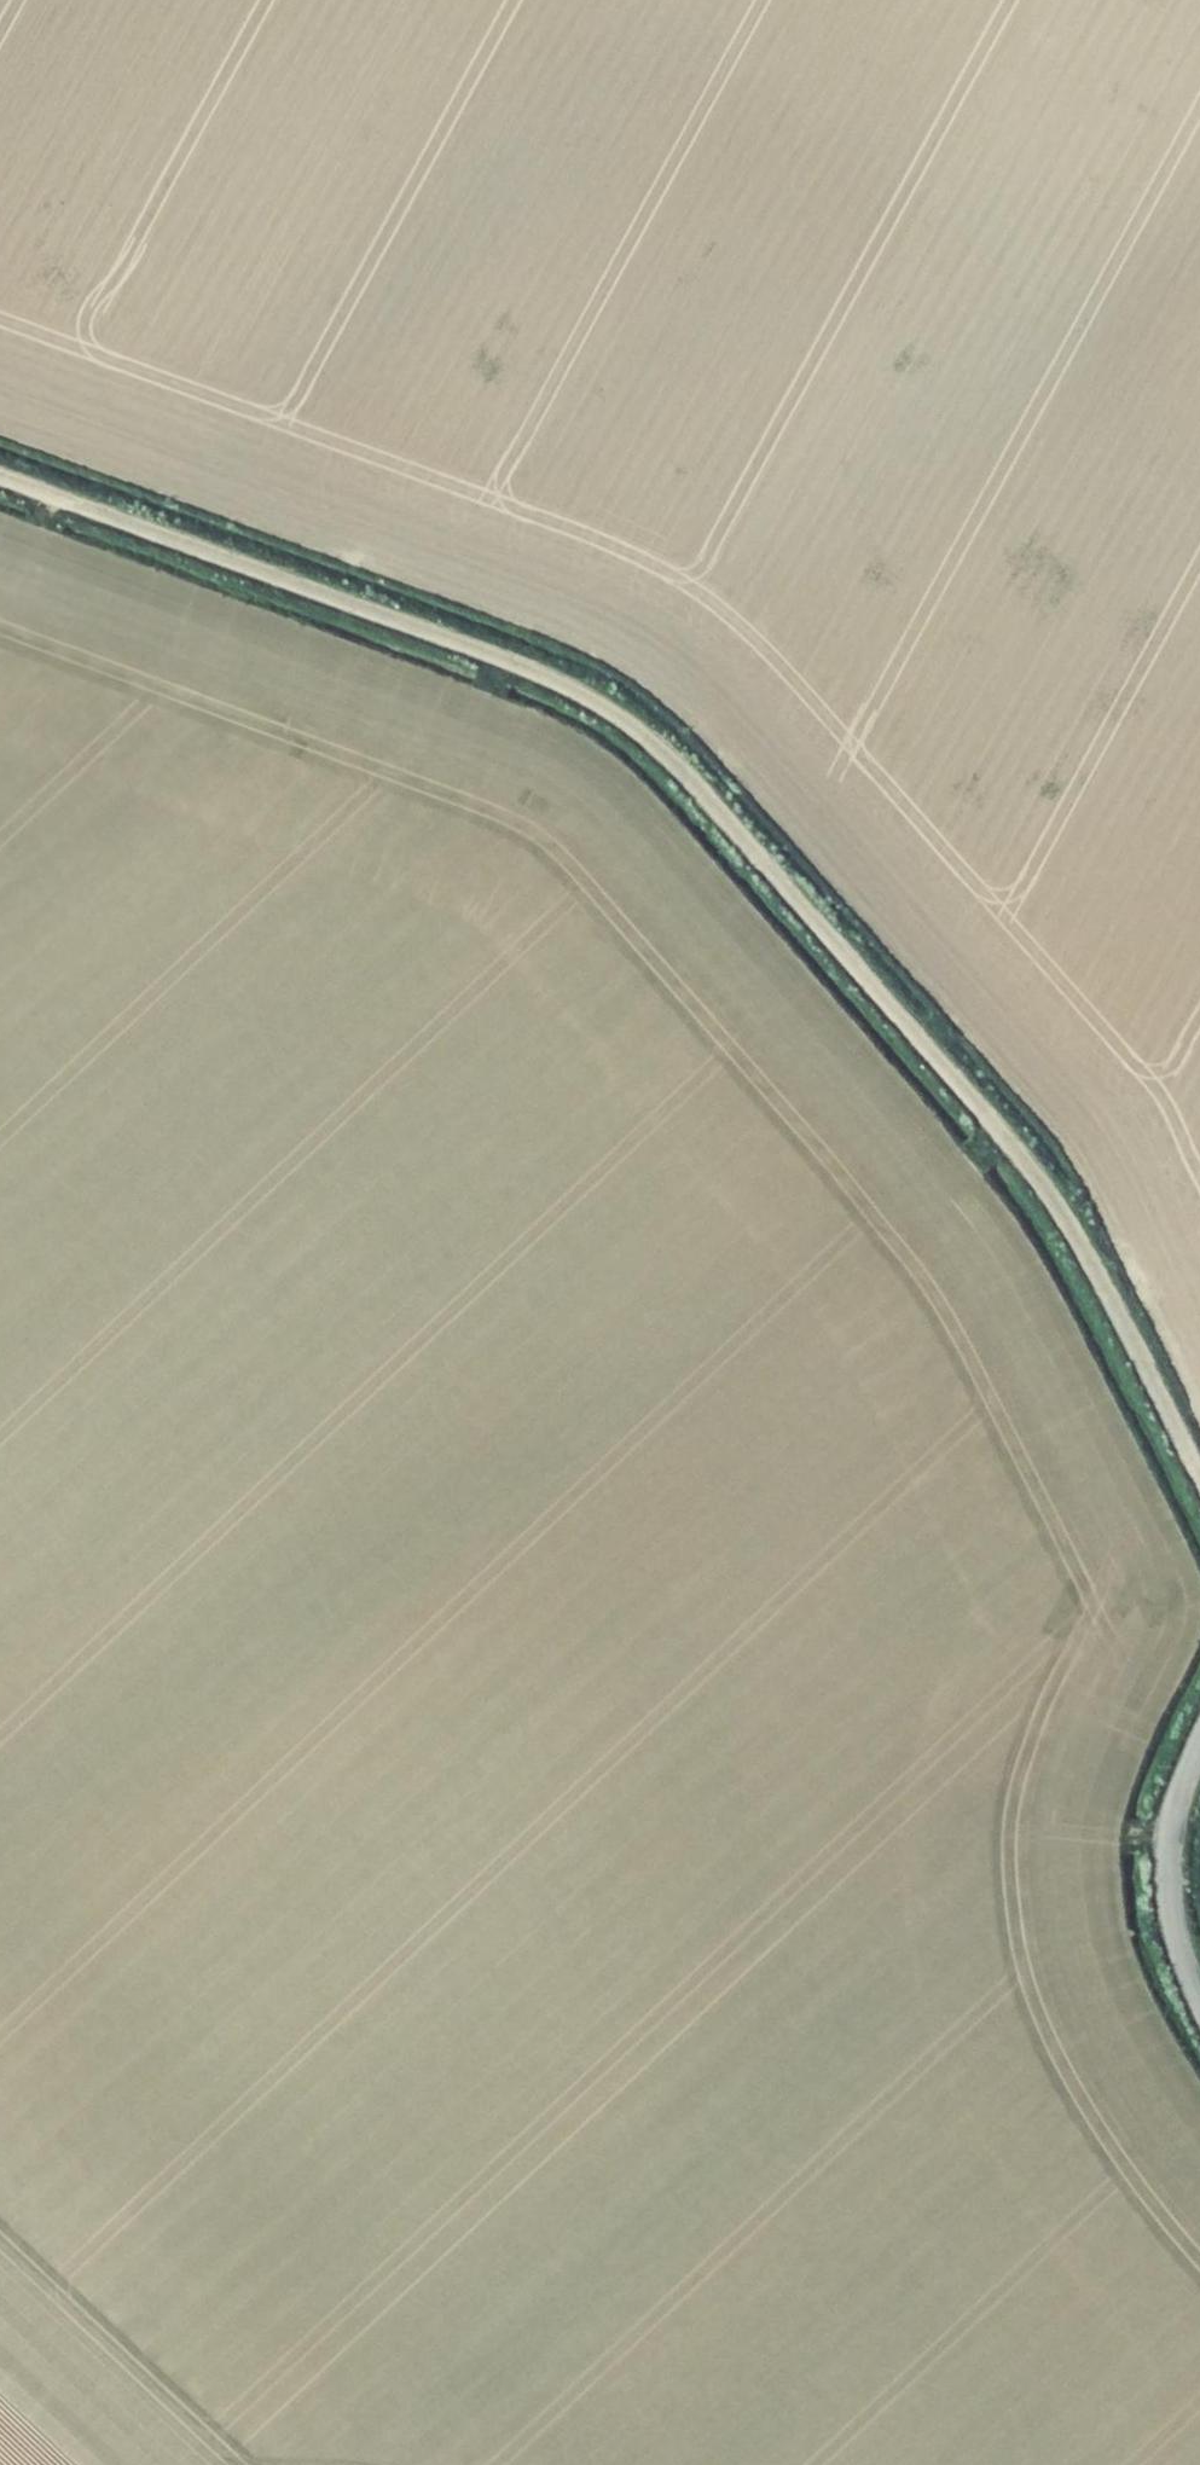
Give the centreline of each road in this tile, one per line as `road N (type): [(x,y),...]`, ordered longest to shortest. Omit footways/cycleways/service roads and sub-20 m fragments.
road 1 (unclassified): [(1199,1473),(1086,1253),(1031,1171),(706,795),(648,740),(521,667),(0,478)]
road 2 (unclassified): [(1199,1998),(1175,1920),(1170,1865),(1178,1808),(1199,1746)]

